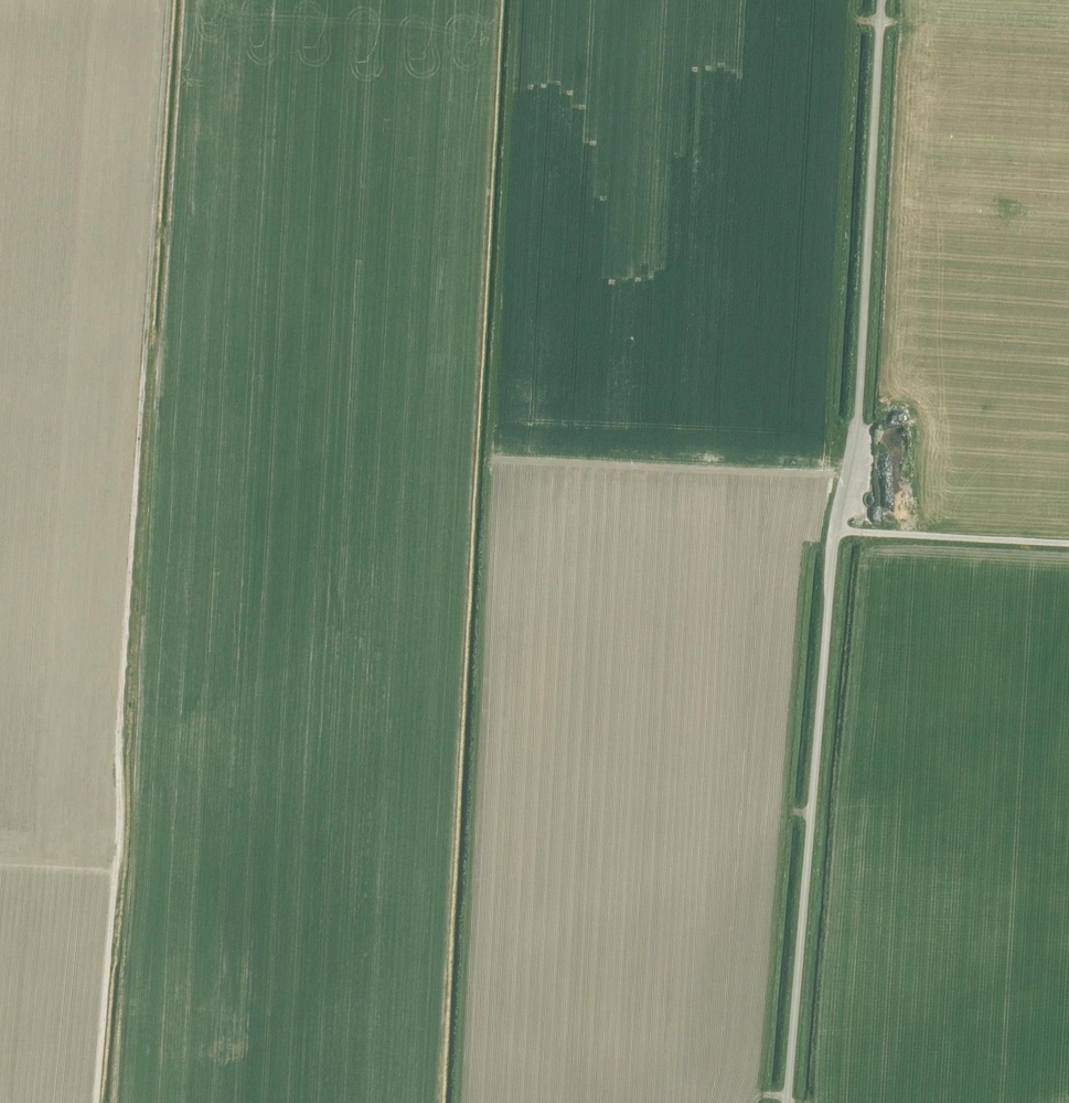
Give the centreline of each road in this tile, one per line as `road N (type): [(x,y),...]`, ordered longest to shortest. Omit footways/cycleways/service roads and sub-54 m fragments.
road 1 (unclassified): [(787,1102),(836,529),(855,421),(879,0)]
road 2 (track): [(836,529),(1068,542)]

